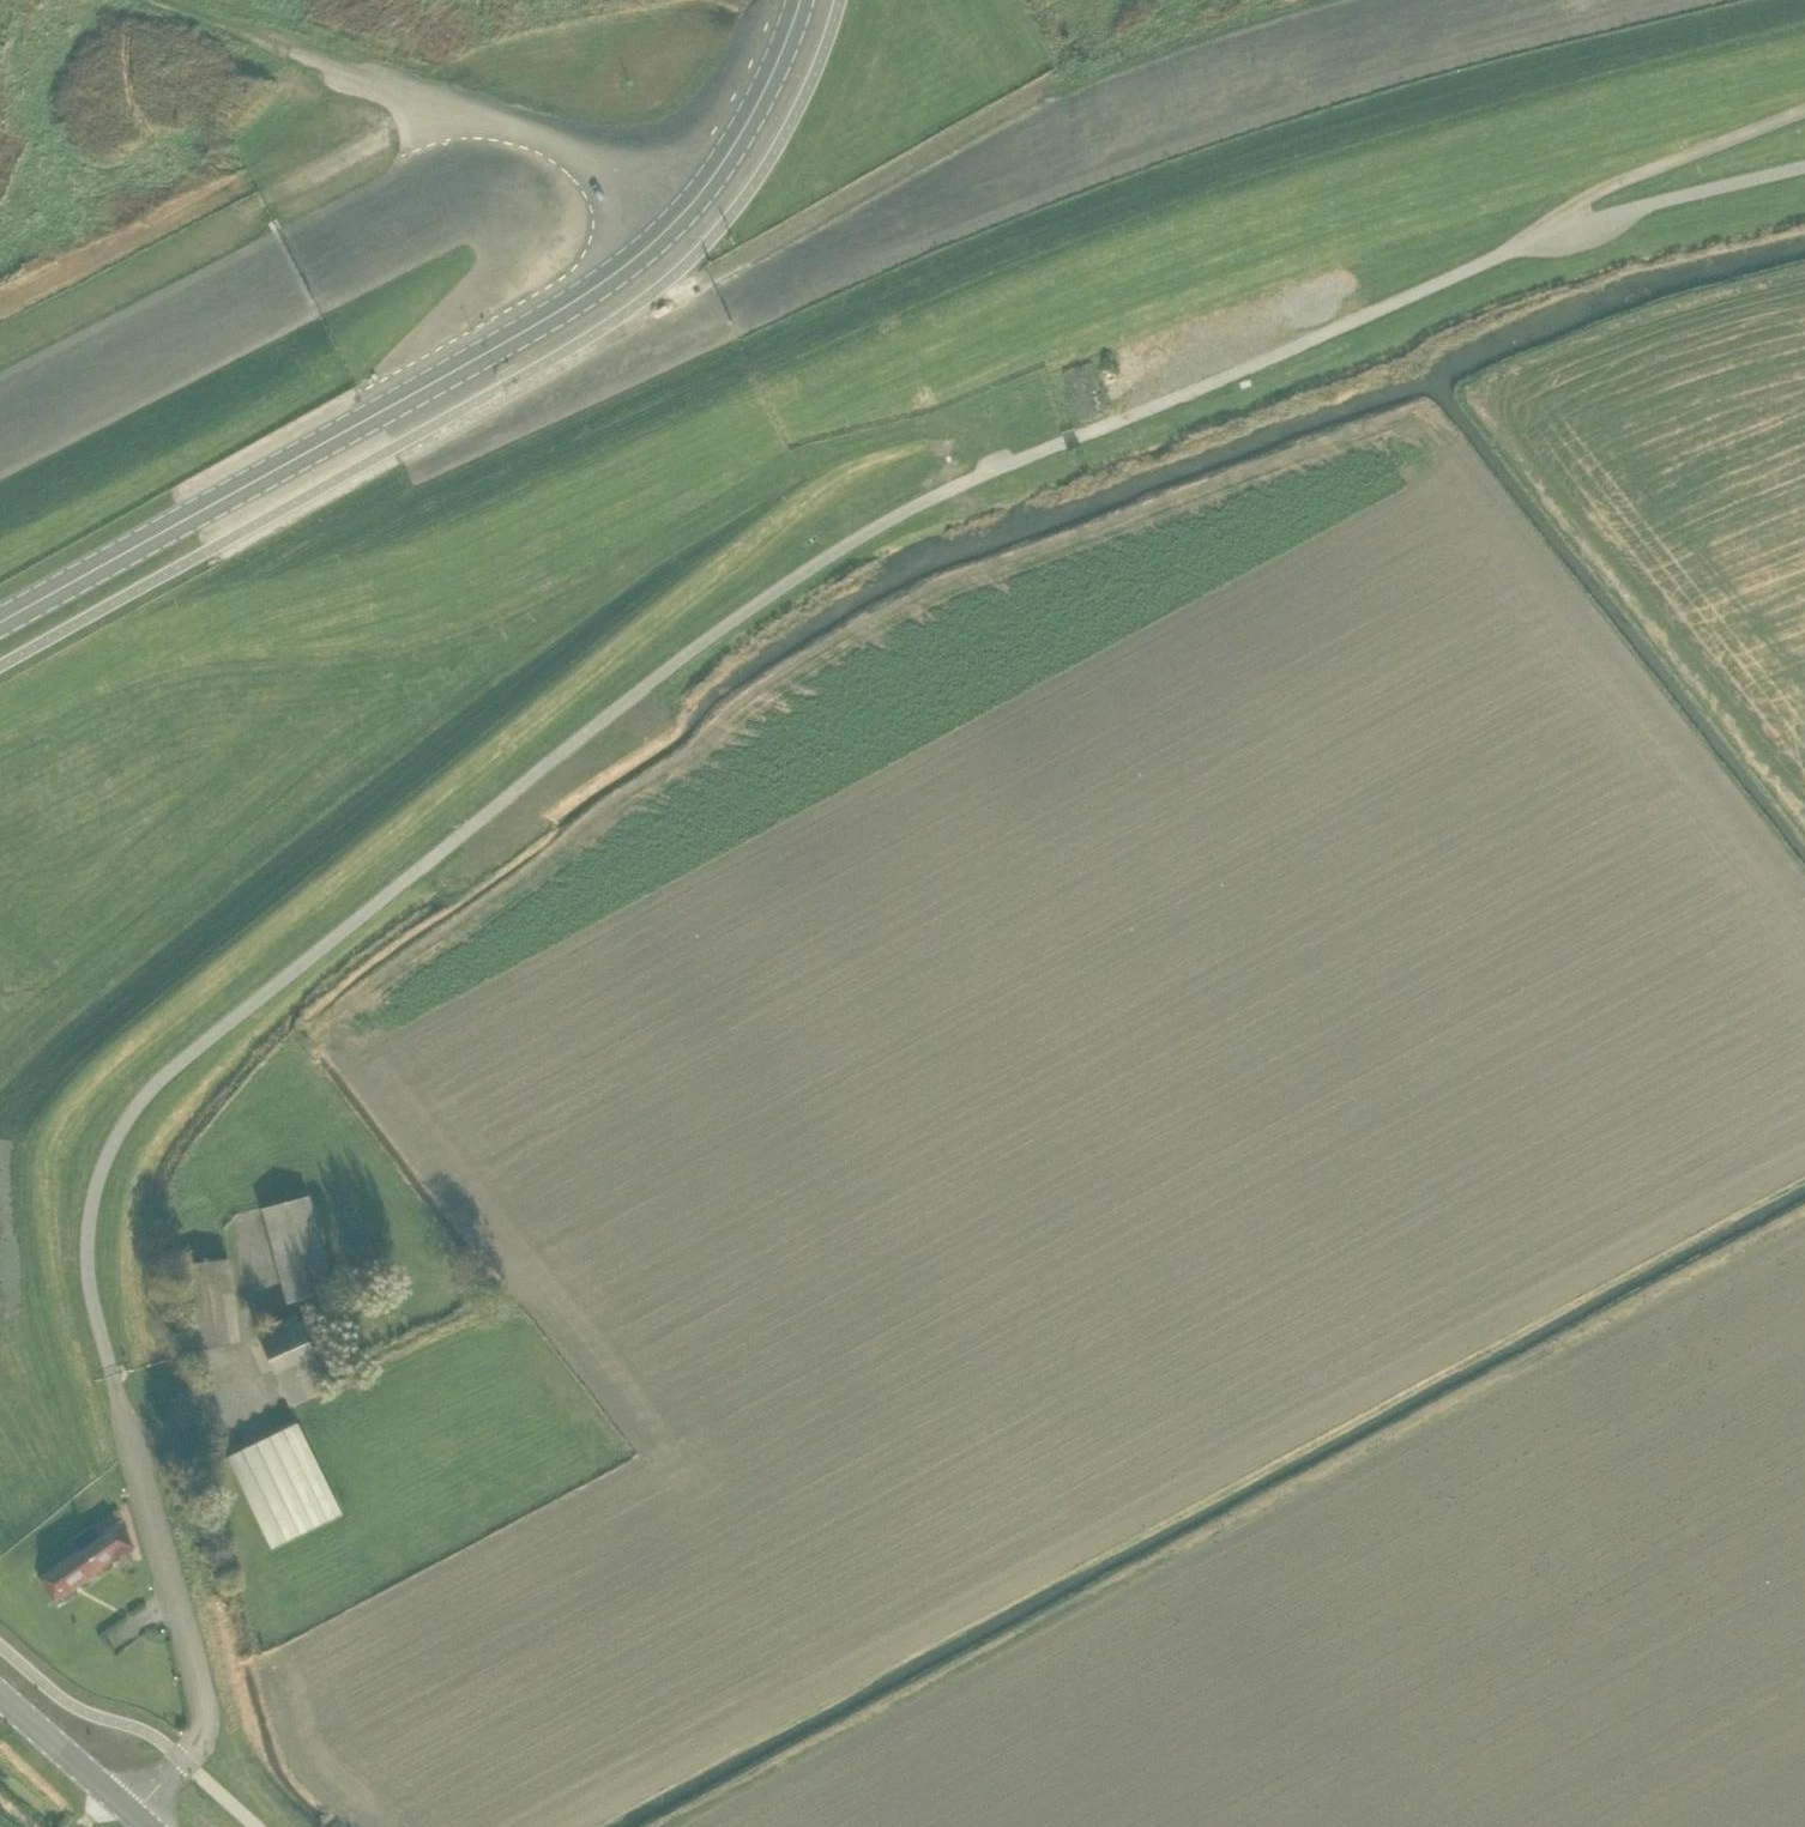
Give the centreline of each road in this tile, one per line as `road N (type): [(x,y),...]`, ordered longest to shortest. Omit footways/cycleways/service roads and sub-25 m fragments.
road 1 (primary): [(0,621),(580,300),(656,244),(697,201),(758,107),(800,0)]
road 2 (unclassified): [(133,1814),(183,1759),(205,1720),(112,1377)]
road 3 (primary): [(133,1814),(0,1696)]

